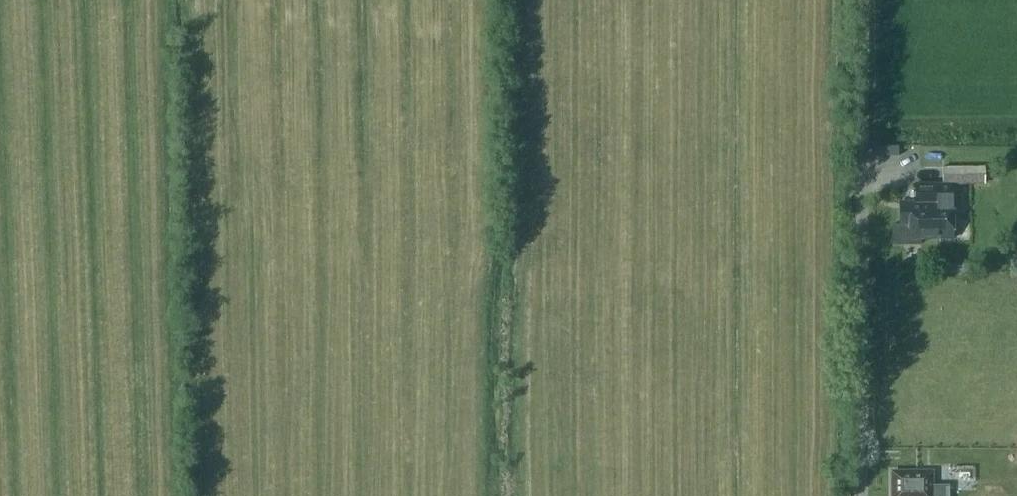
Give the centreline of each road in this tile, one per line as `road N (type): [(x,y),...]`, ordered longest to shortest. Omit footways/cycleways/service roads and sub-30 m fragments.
road 1 (residential): [(861,495),(856,0)]

